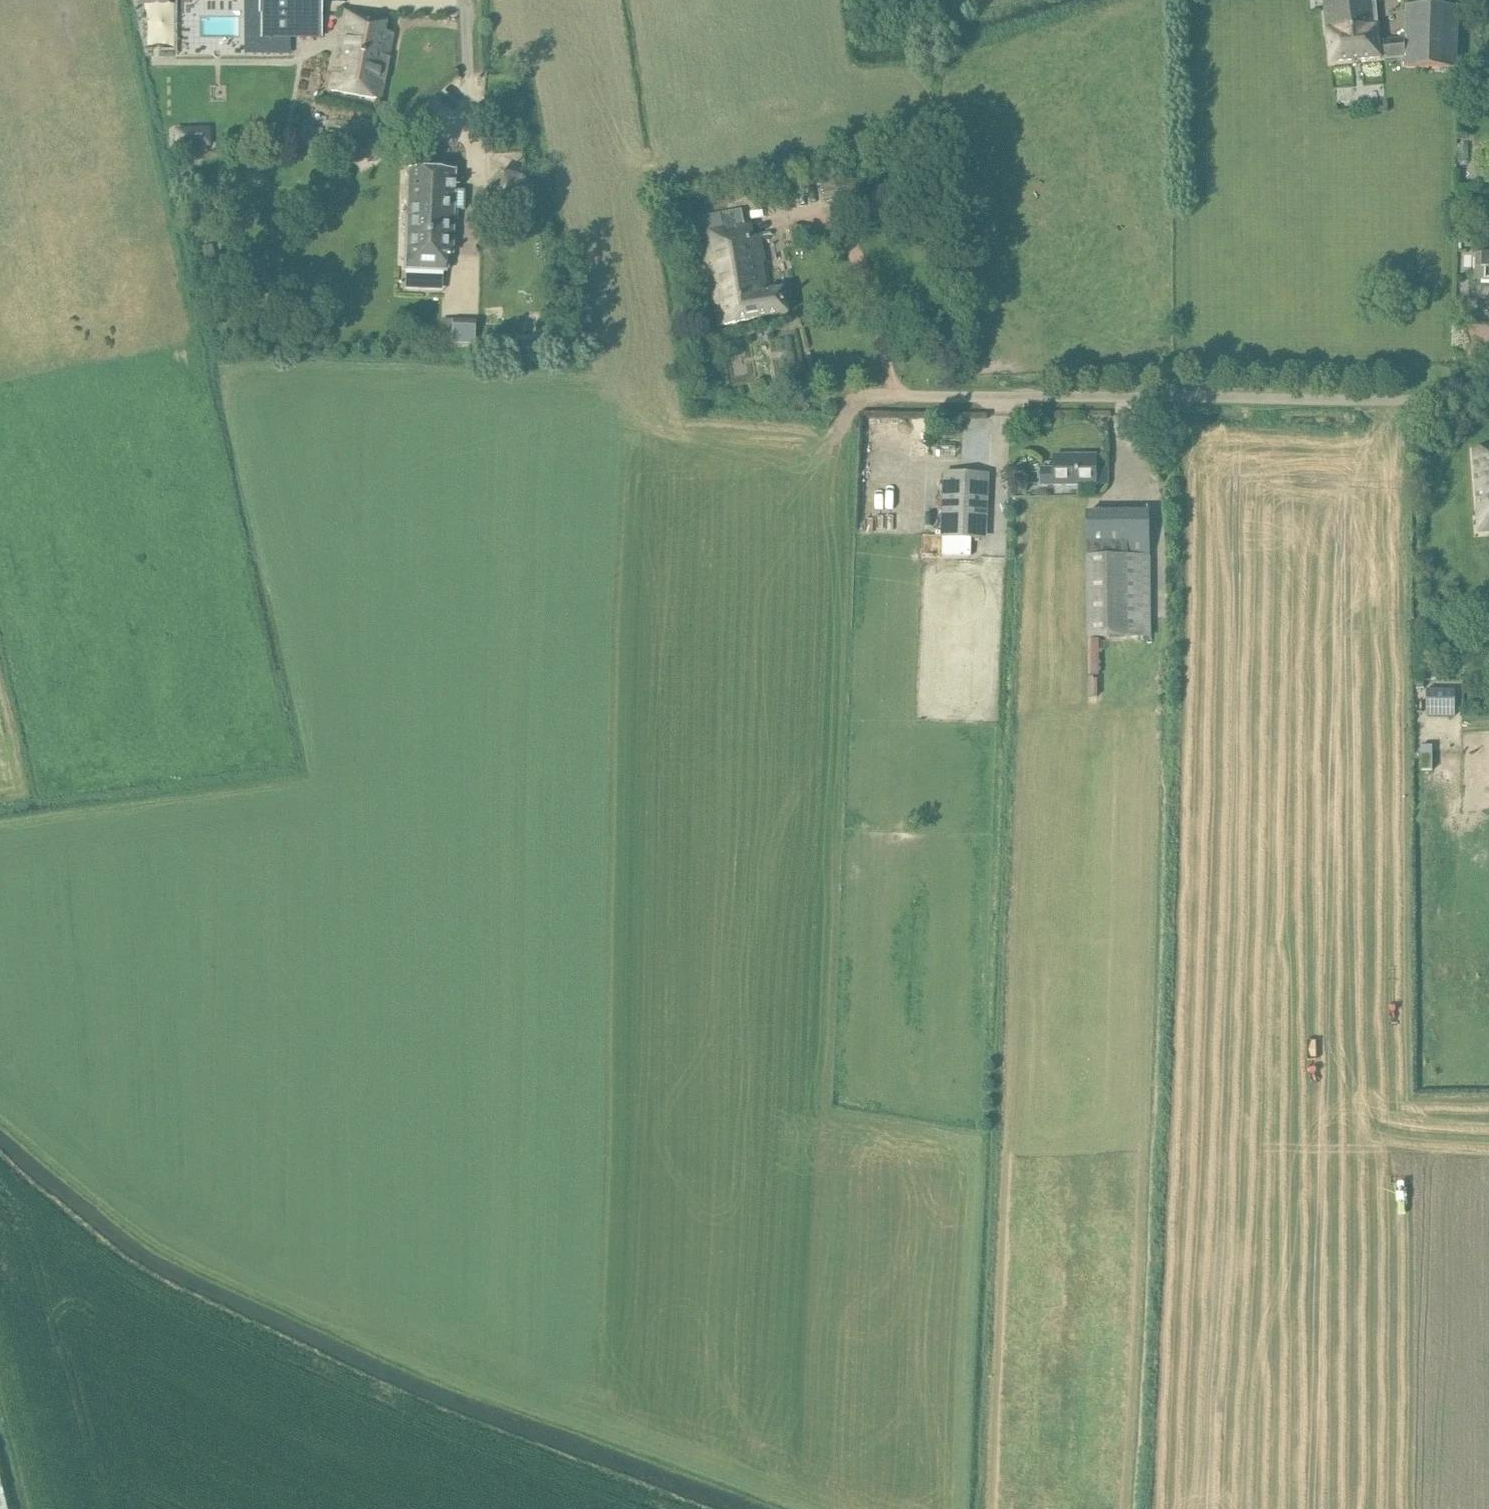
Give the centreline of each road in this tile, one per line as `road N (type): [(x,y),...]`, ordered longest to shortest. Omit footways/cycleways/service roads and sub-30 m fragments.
road 1 (residential): [(890,397),(1488,396)]

